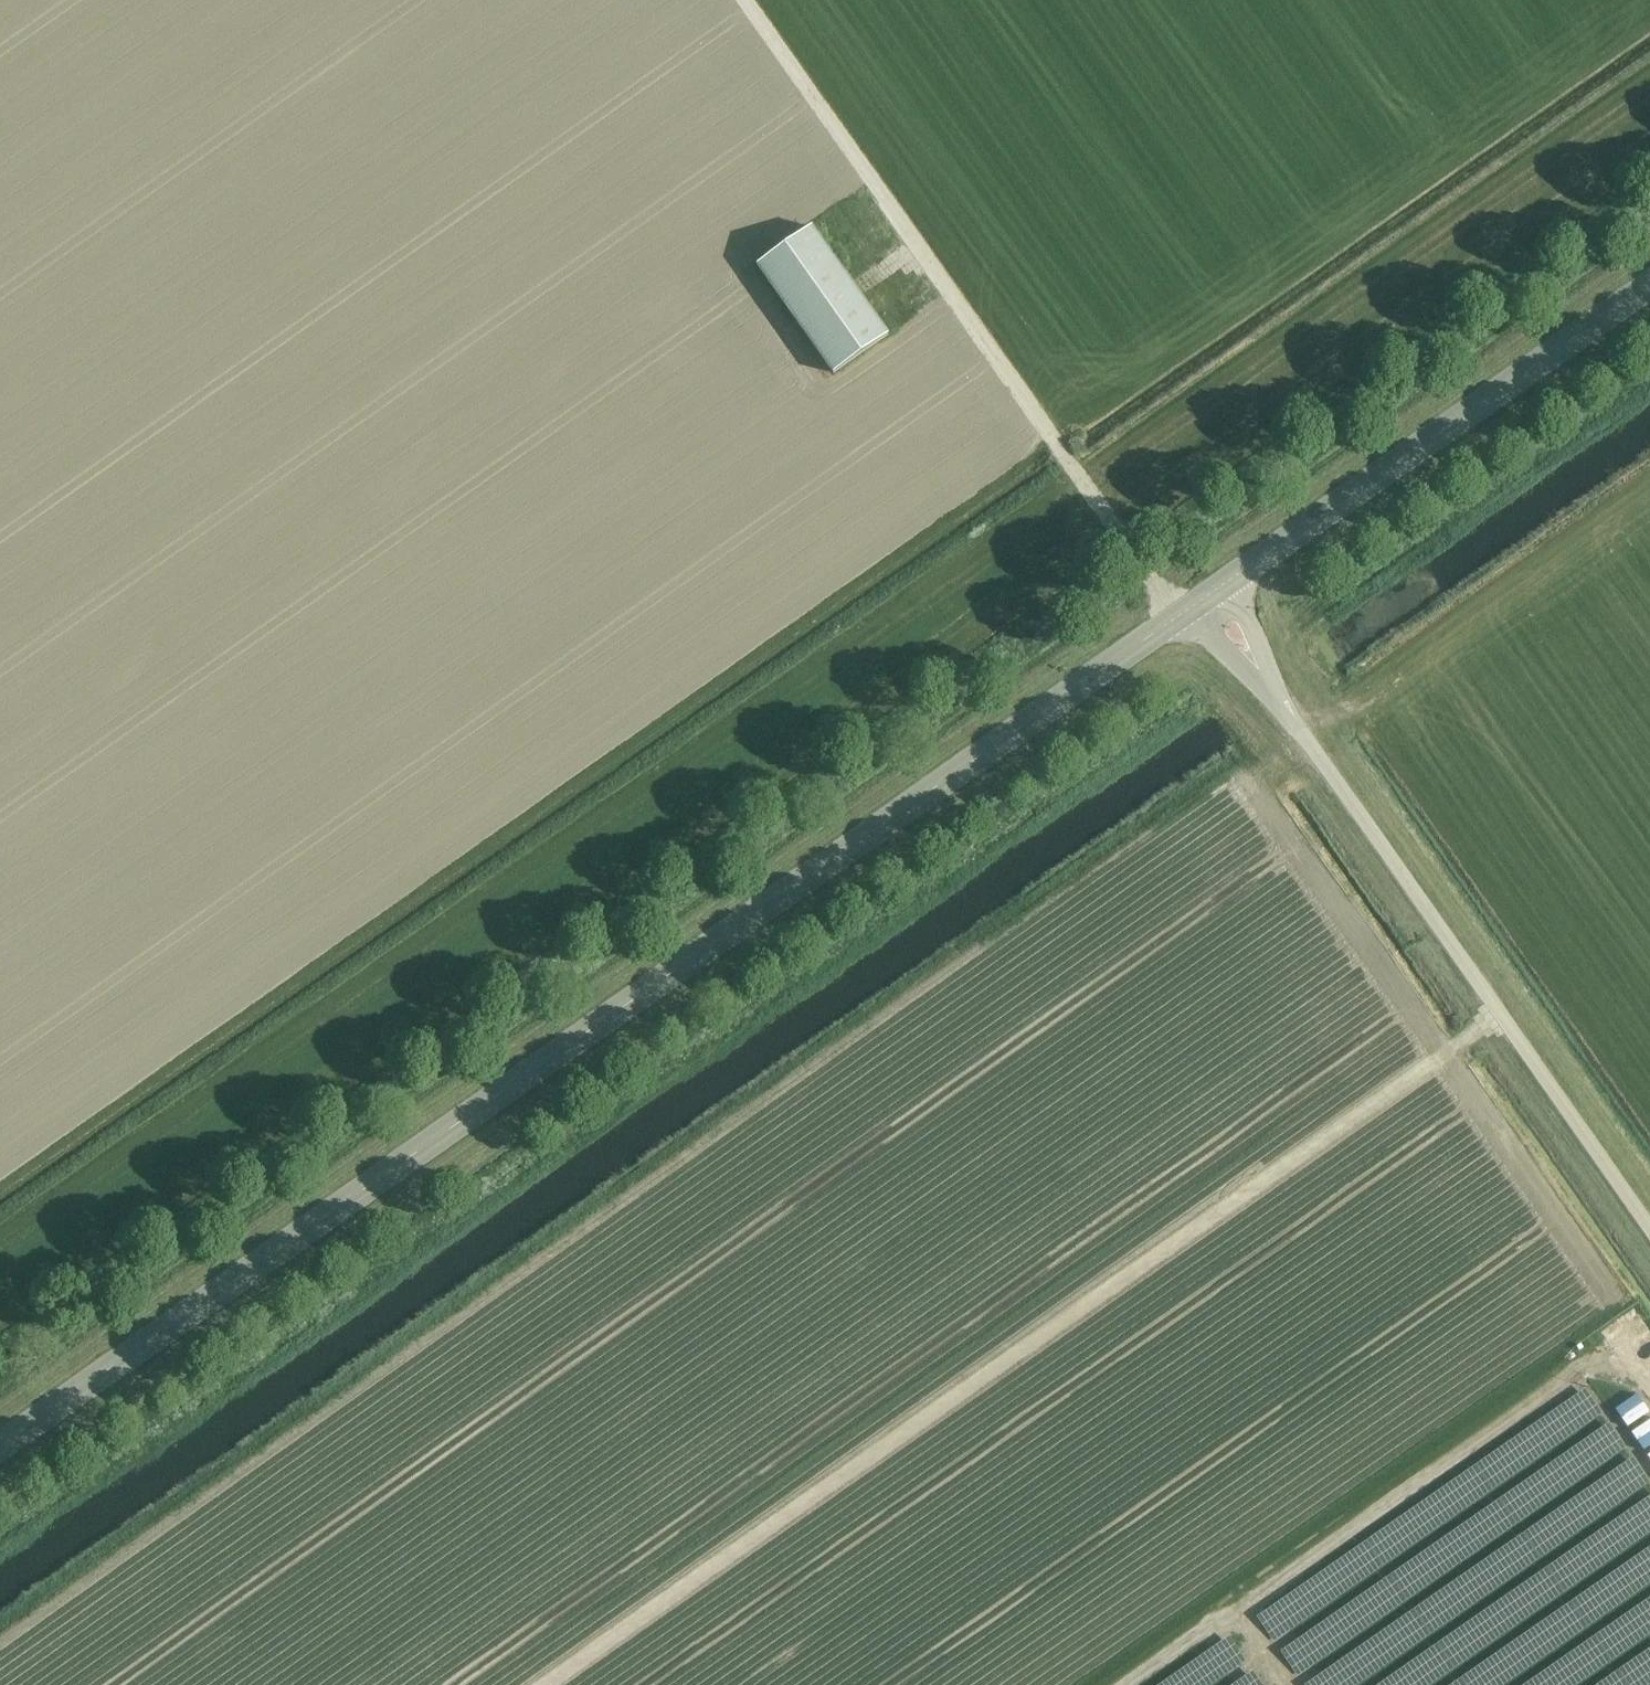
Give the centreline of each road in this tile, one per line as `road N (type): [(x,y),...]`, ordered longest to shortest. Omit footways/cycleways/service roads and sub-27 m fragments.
road 1 (unclassified): [(0,1447),(1205,599)]
road 2 (unclassified): [(1649,1229),(1205,599)]
road 3 (unclassified): [(1205,599),(1649,285)]

